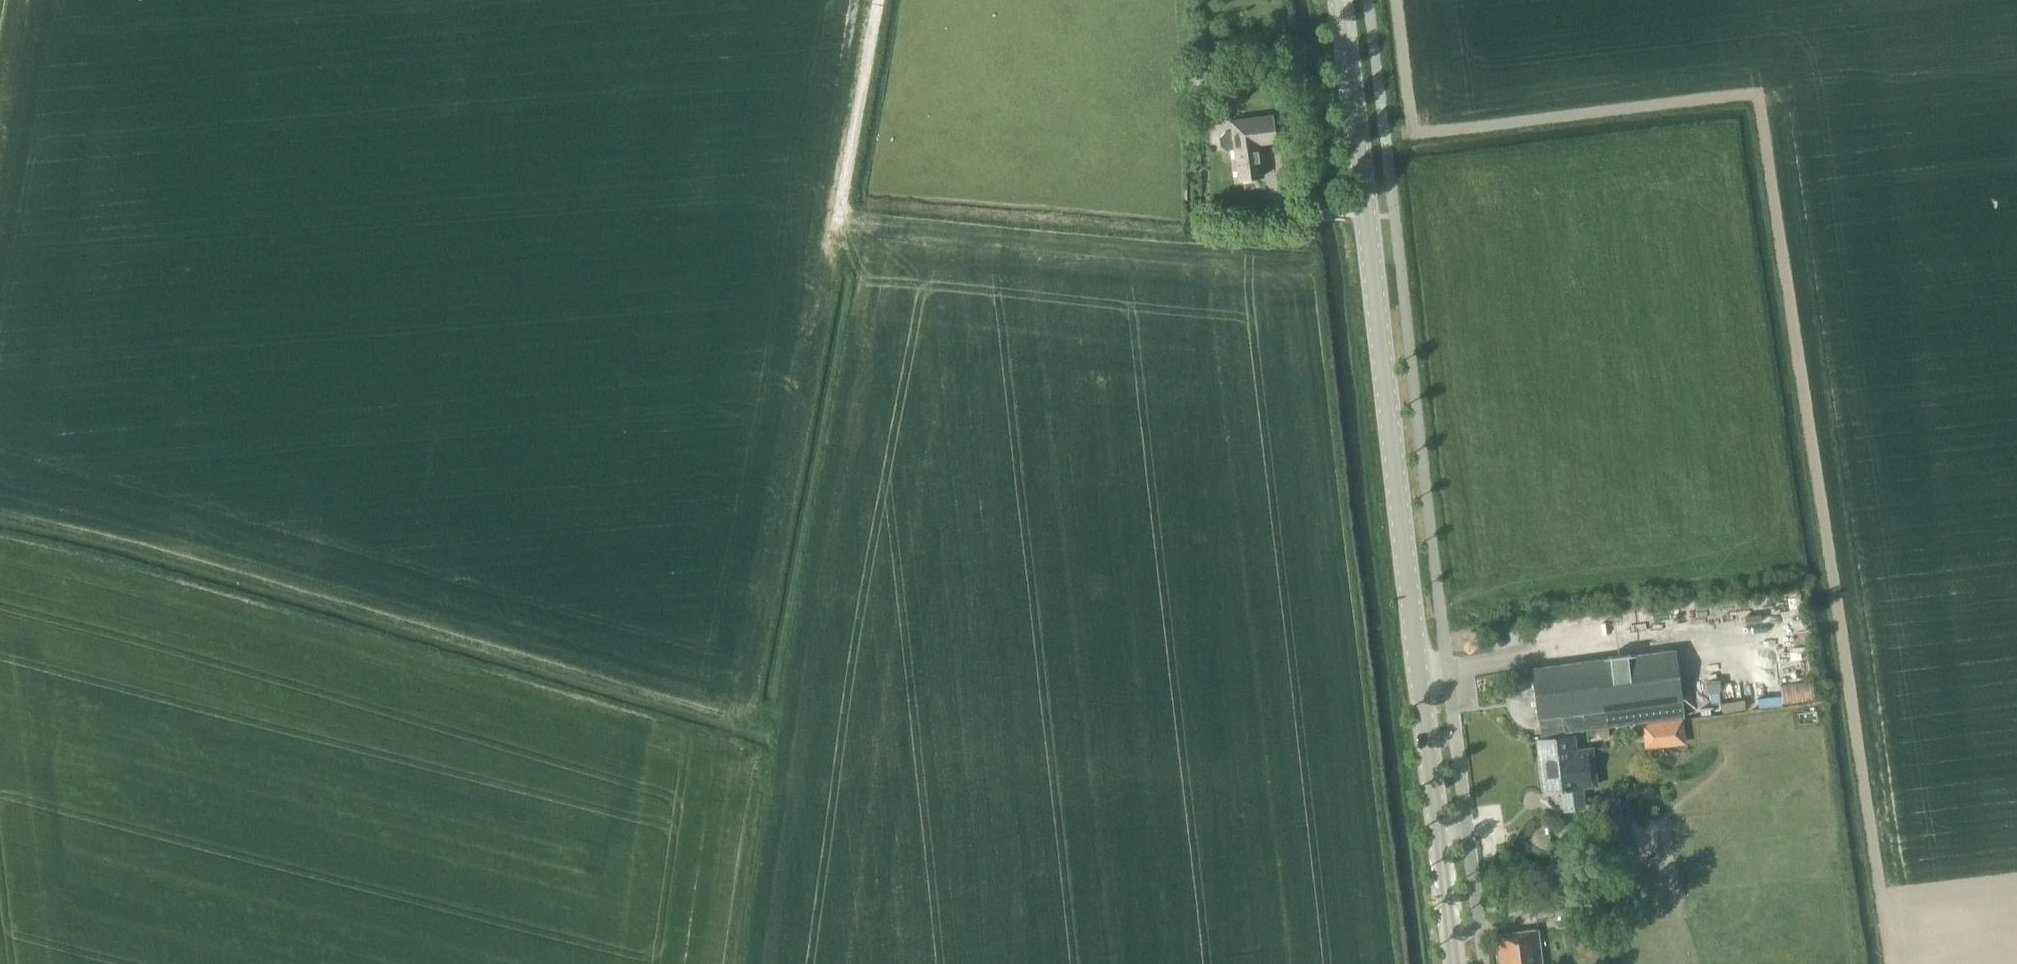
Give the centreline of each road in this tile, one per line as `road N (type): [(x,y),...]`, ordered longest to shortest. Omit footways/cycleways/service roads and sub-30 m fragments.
road 1 (tertiary): [(1454,963),(1340,0)]

